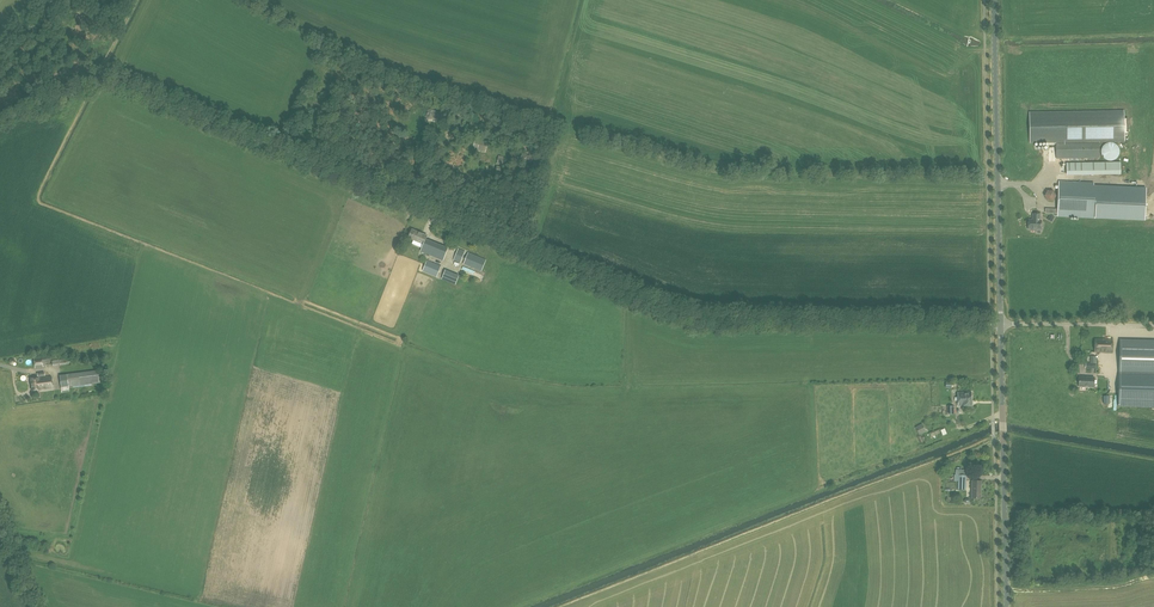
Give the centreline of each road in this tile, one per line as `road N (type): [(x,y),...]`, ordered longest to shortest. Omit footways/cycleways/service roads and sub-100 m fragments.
road 1 (unclassified): [(1001,324),(688,315),(432,212)]
road 2 (track): [(432,212),(111,82),(0,121)]
road 3 (tertiary): [(1001,324),(994,0)]
road 4 (tertiary): [(1006,606),(1001,324)]
road 5 (unclassified): [(1153,325),(1001,324)]

